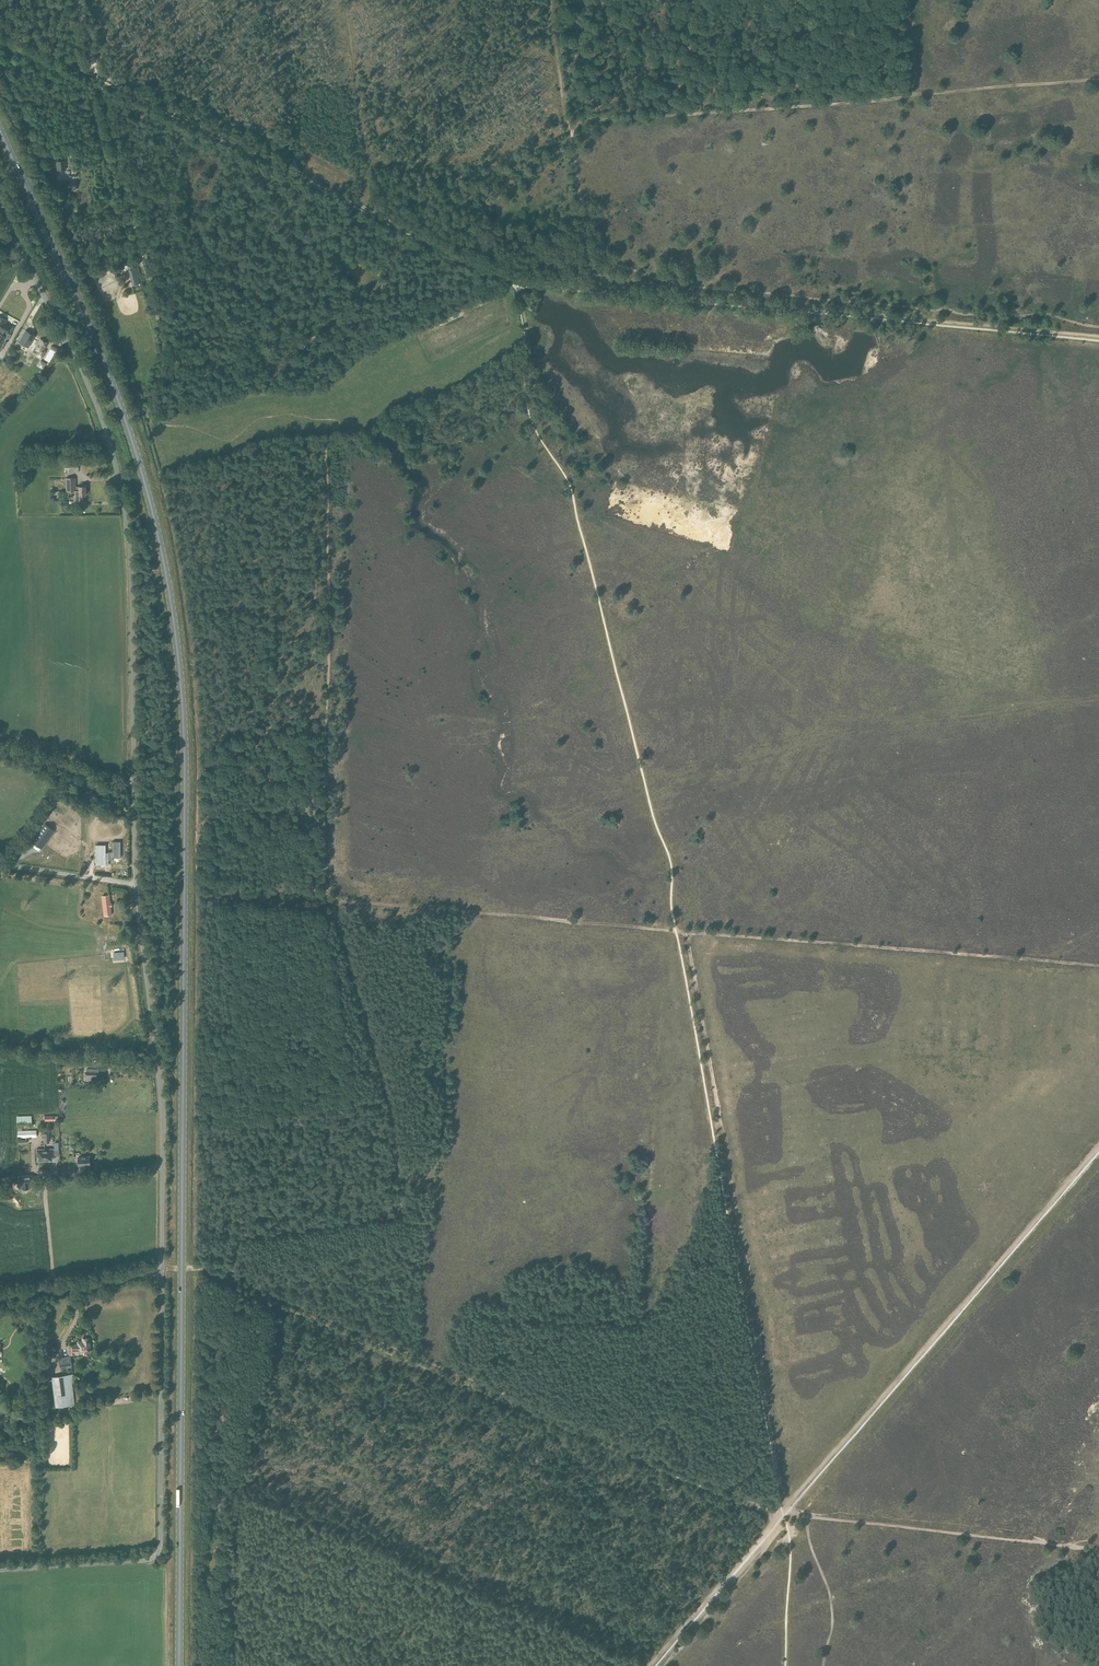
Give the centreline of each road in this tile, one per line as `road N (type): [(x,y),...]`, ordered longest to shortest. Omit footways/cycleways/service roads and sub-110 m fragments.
road 1 (primary): [(180,1665),(186,727),(177,642),(142,469),(119,401),(5,141)]
road 2 (track): [(229,1283),(244,1237),(396,1217),(402,1206),(392,1100),(328,889),(326,452),(340,439),(368,434),(494,378),(528,354),(524,287)]
road 3 (track): [(99,75),(516,283),(1098,337)]
road 4 (unclassified): [(136,884),(126,503),(80,363),(0,213)]
road 5 (track): [(778,1515),(229,1283)]
road 6 (track): [(686,932),(789,1514)]
road 7 (track): [(566,127),(1098,80)]
road 8 (track): [(1098,1143),(778,1515)]
road 9 (unclassified): [(0,1570),(158,1555),(161,1270)]
road 10 (track): [(1098,966),(686,932)]
road 11 (unclassified): [(161,1270),(161,1095),(136,884)]
road 12 (track): [(100,79),(165,352),(146,421)]
road 13 (track): [(1098,1550),(806,1517)]
road 14 (track): [(165,352),(272,368),(329,334),(365,299)]
road 15 (track): [(778,1515),(651,1665)]
road 16 (unclassified): [(161,1270),(0,1297)]
road 17 (unclassified): [(0,866),(136,884)]
road 18 (track): [(587,256),(566,127)]

